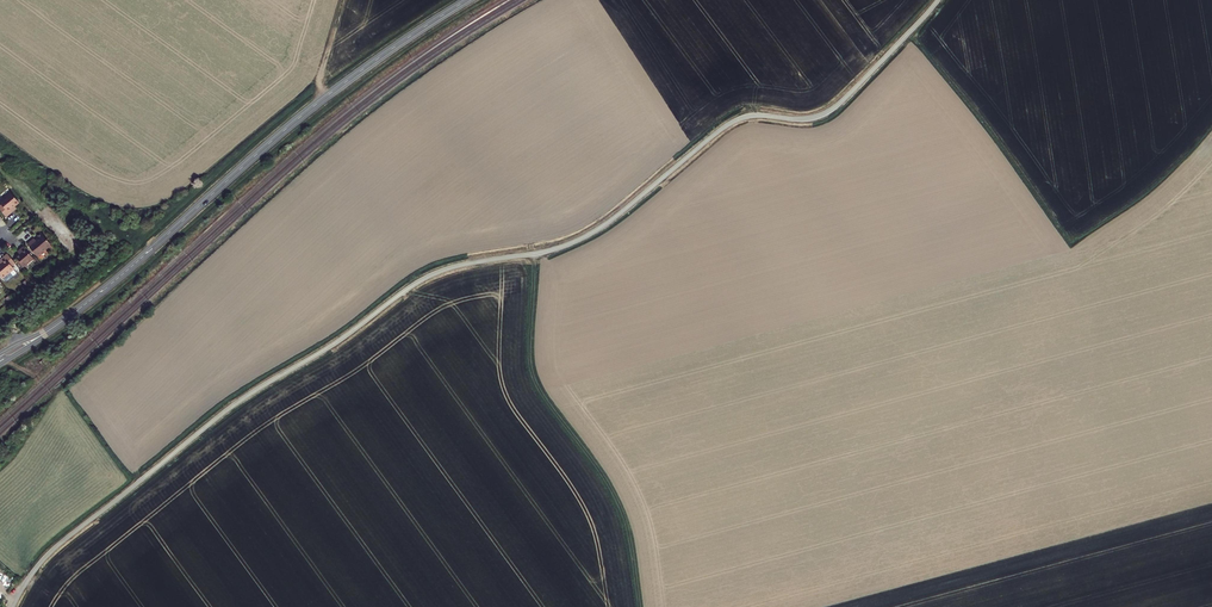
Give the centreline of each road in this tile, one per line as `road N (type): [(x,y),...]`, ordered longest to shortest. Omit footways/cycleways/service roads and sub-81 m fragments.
road 1 (residential): [(13,606),(63,540),(229,407),(417,281),(574,242)]
road 2 (tertiary): [(0,359),(104,290),(326,97),(467,0)]
road 3 (unclassified): [(574,242),(735,121),(829,112),(938,0)]
road 4 (track): [(534,254),(535,380),(616,497),(640,606)]

